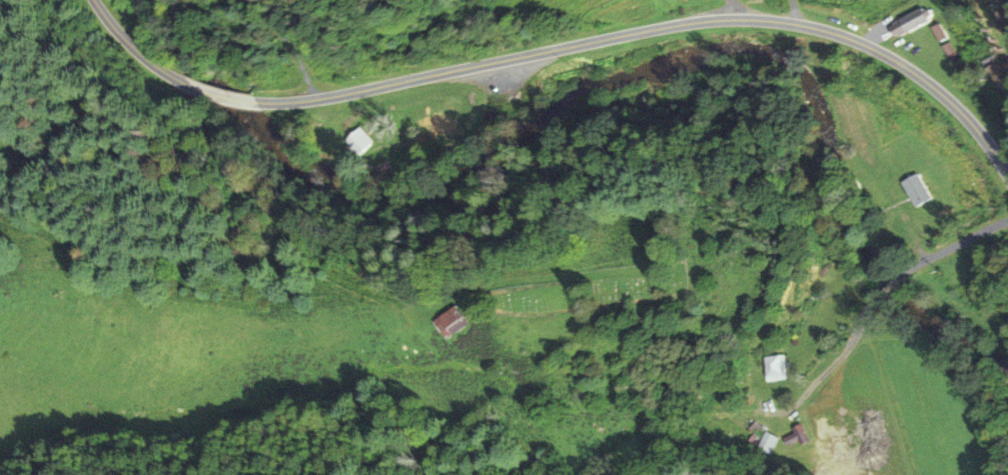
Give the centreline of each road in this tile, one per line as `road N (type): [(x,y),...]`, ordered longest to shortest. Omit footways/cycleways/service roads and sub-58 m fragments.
road 1 (tertiary): [(258,101),(313,100),(718,20),(795,20),(878,47),(927,78),(1007,170)]
road 2 (tertiary): [(94,0),(124,42),(194,87)]

